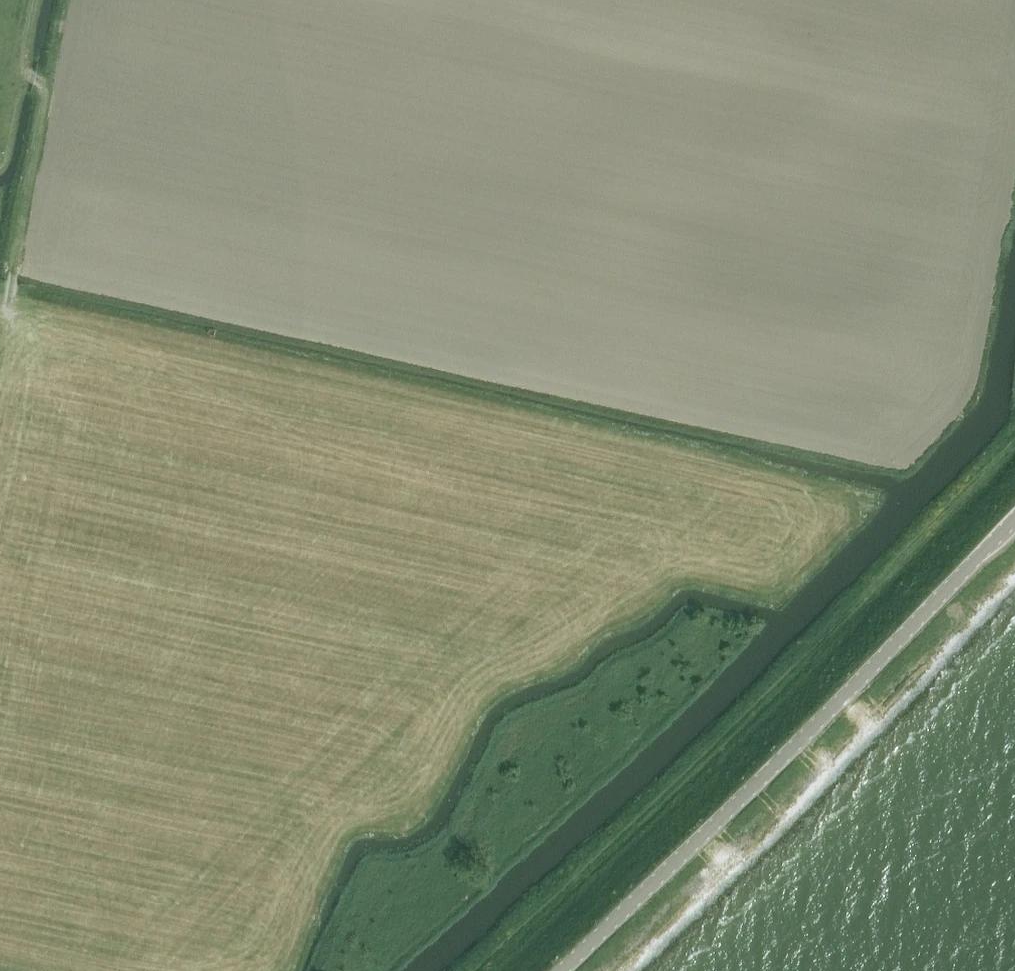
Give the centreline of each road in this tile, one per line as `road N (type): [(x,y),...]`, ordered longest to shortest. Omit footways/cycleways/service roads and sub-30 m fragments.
road 1 (tertiary): [(563,970),(1014,519)]
road 2 (track): [(34,0),(20,65),(47,84),(7,308),(0,306)]

